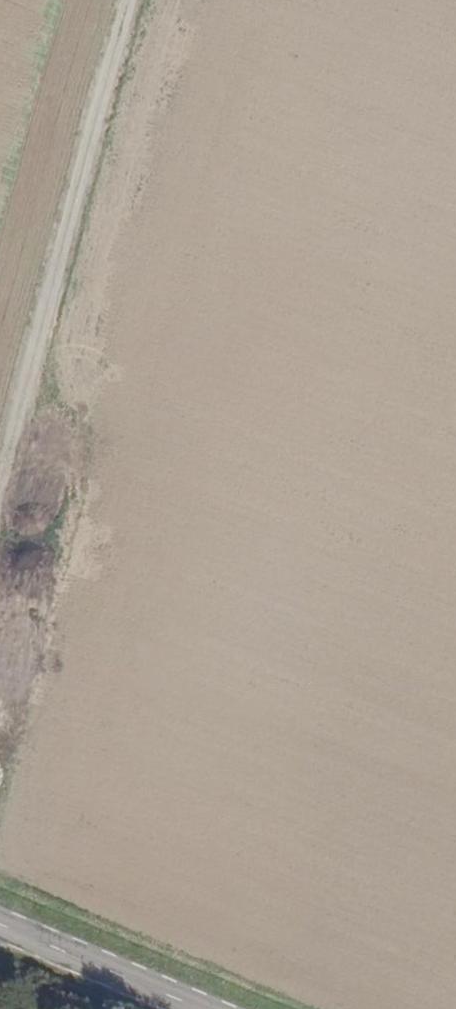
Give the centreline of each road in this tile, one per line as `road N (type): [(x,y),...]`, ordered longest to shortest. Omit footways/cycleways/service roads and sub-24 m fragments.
road 1 (track): [(137,0),(0,494)]
road 2 (secondary): [(0,928),(190,1008)]

